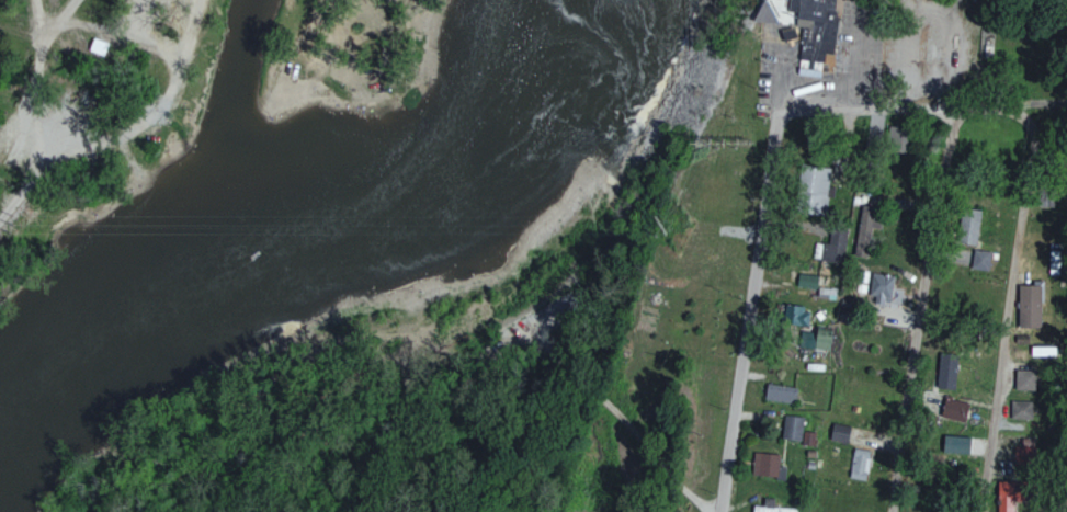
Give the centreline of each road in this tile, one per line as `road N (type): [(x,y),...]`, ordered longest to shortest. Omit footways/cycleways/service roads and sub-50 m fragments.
road 1 (residential): [(779,137),(711,139),(699,164),(660,194),(623,201),(588,282),(540,318),(542,338),(682,485),(722,511)]
road 2 (residential): [(725,511),(783,109),(836,107)]
road 3 (residential): [(986,511),(1038,127),(1012,110)]
road 4 (residential): [(891,511),(954,104)]
road 5 (residential): [(836,107),(995,103),(1012,110),(1055,96),(1066,102)]
road 6 (residential): [(0,207),(39,146),(36,41),(67,0)]
road 7 (residential): [(847,37),(904,54),(918,70),(973,70),(1042,47)]

